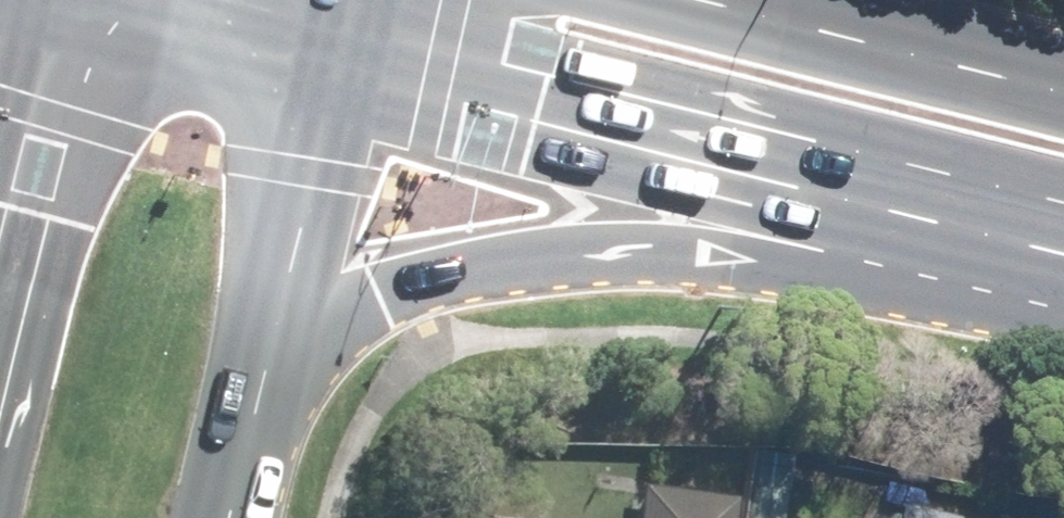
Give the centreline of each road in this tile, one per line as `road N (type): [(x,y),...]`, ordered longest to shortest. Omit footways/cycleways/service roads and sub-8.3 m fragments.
road 1 (primary): [(825,176),(331,317),(161,512)]
road 2 (secondary): [(825,176),(285,47)]
road 3 (primary): [(285,47),(161,512)]
road 4 (secondary): [(1063,222),(825,176)]
road 5 (secondary): [(845,34),(1063,87)]
road 6 (primary): [(285,47),(68,0)]
road 7 (secondary): [(696,0),(845,34)]

